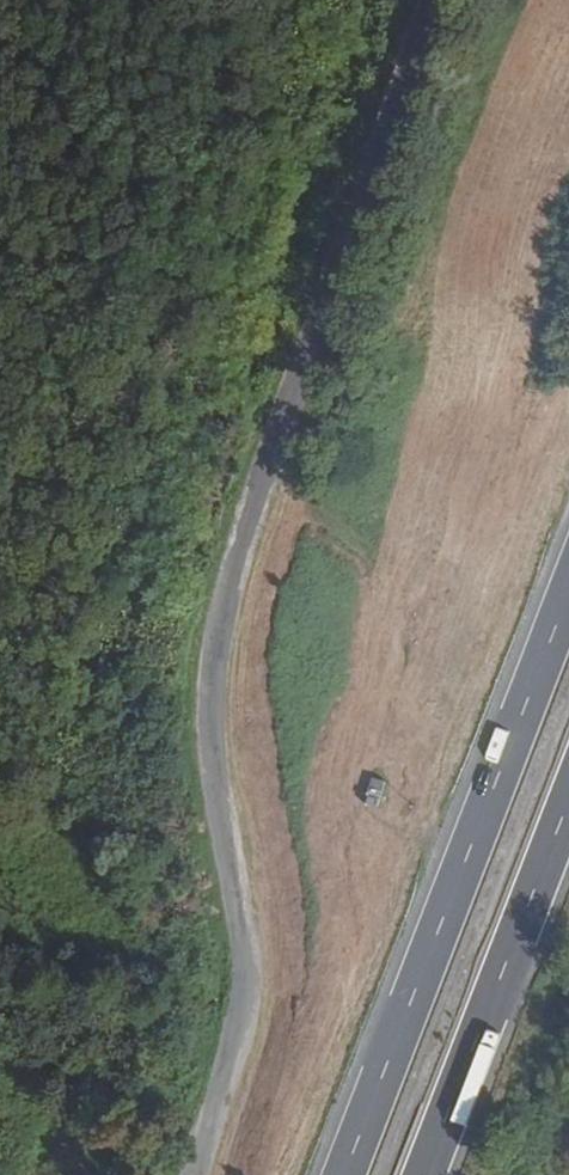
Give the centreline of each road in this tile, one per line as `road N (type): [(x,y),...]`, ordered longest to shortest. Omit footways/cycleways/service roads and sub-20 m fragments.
road 1 (unclassified): [(426,0),(213,586),(201,715),(232,957),(223,1063),(188,1174)]
road 2 (trunk): [(568,588),(345,1174)]
road 3 (trunk): [(422,1174),(568,793)]

